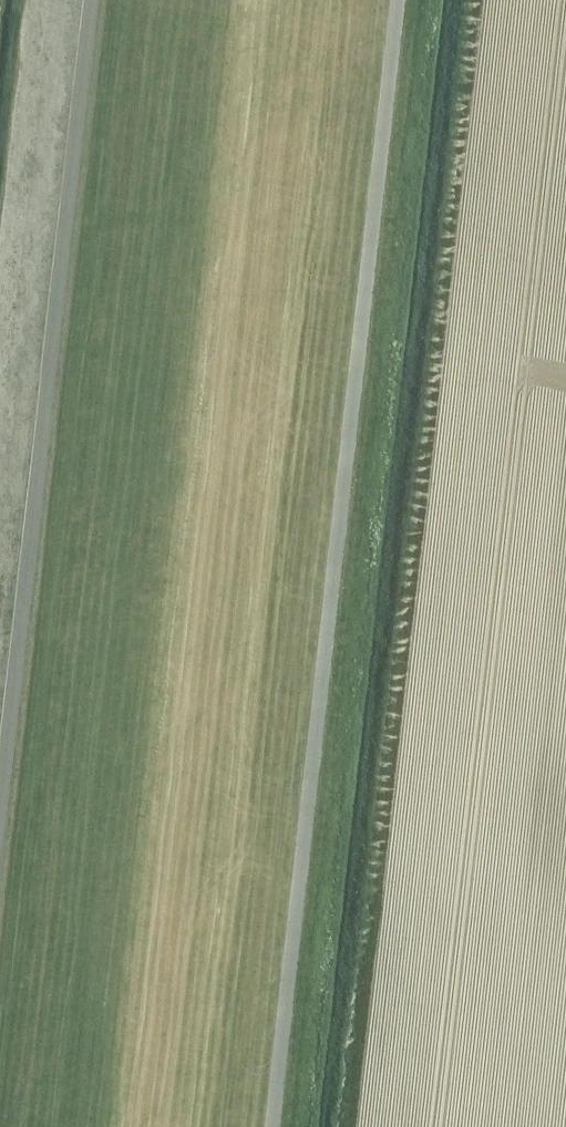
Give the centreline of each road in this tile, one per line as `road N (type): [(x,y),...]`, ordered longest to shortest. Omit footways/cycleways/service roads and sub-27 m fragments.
road 1 (track): [(278,1126),(404,0)]
road 2 (track): [(93,0),(0,857)]

